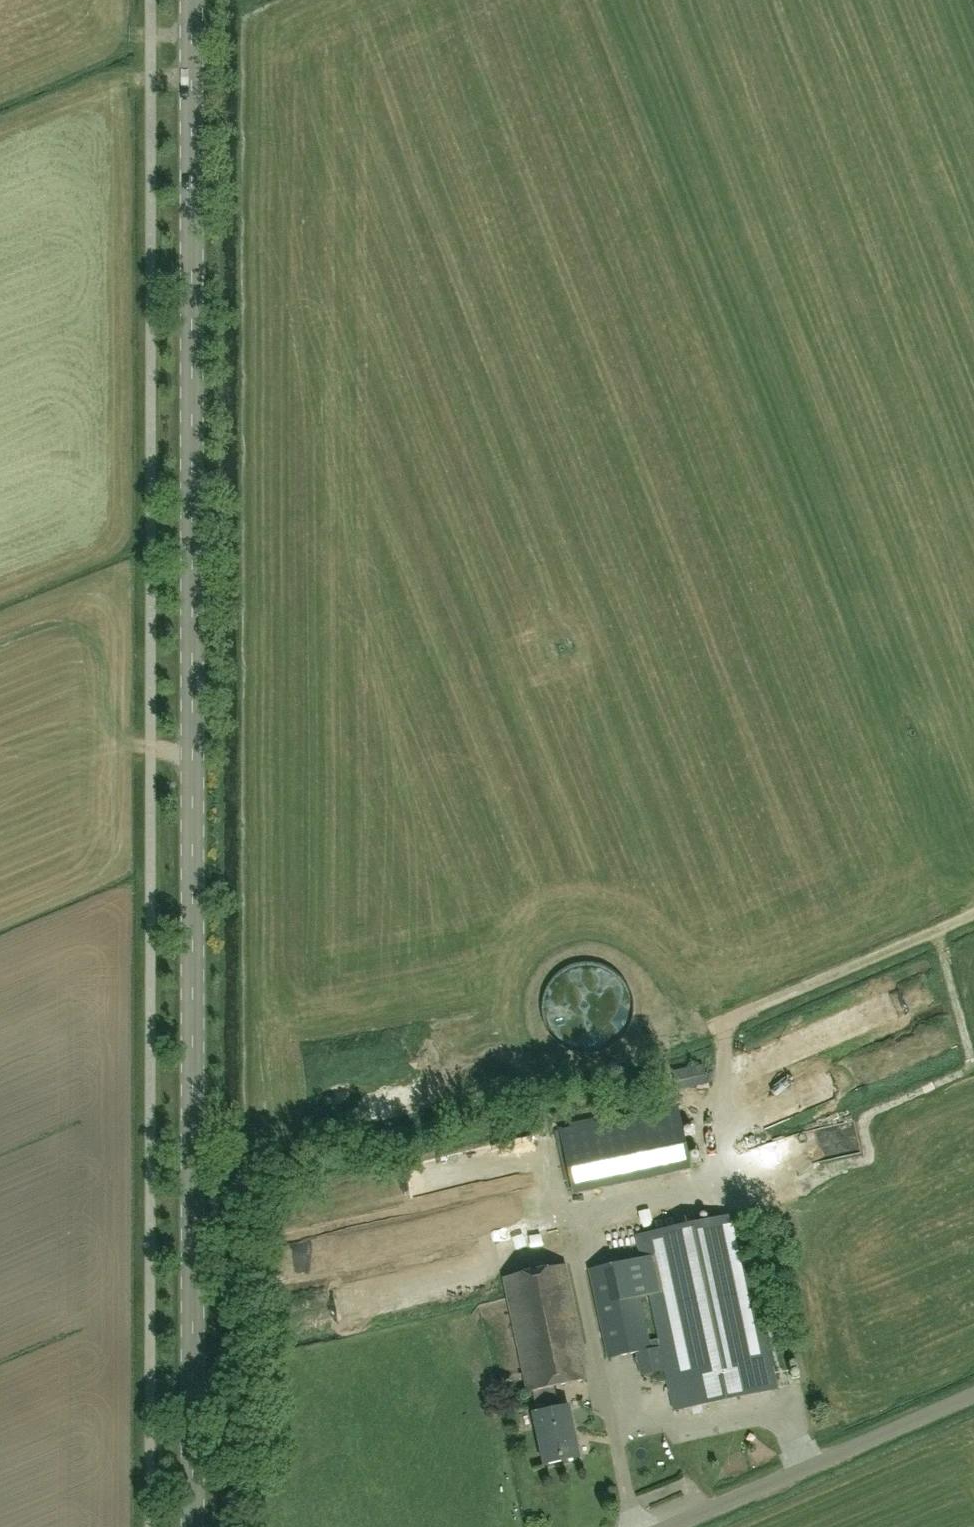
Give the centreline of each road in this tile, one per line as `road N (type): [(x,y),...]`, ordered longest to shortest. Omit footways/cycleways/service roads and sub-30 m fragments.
road 1 (secondary): [(193,1526),(193,0)]
road 2 (unclassified): [(675,1526),(973,1396)]

